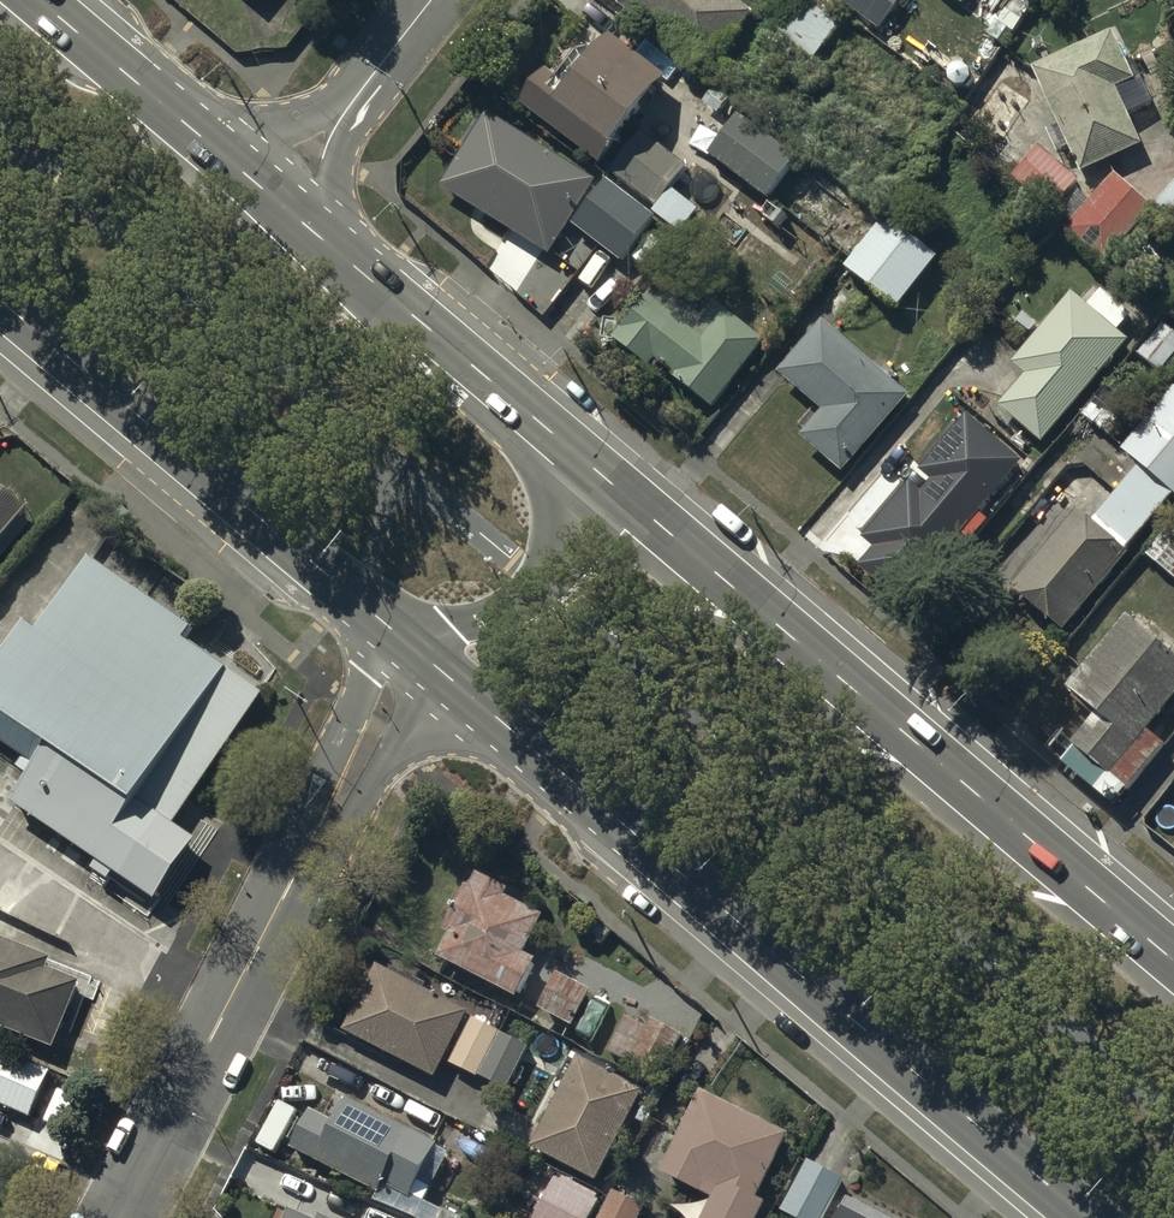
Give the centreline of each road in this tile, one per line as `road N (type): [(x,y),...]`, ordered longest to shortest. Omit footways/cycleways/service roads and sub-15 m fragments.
road 1 (secondary): [(396,301),(1173,960)]
road 2 (secondary): [(1084,1217),(588,812),(403,647)]
road 3 (residential): [(118,1217),(403,647)]
road 4 (secondary): [(396,301),(436,376),(561,486),(571,519),(542,585),(499,614),(429,628),(345,595)]
road 5 (secondary): [(345,595),(0,304)]
road 6 (secondary): [(39,0),(193,131)]
road 7 (secondary): [(193,131),(348,260)]
road 8 (residential): [(375,73),(340,165),(338,218),(348,260)]
road 9 (residential): [(193,131),(292,119),(375,73)]

